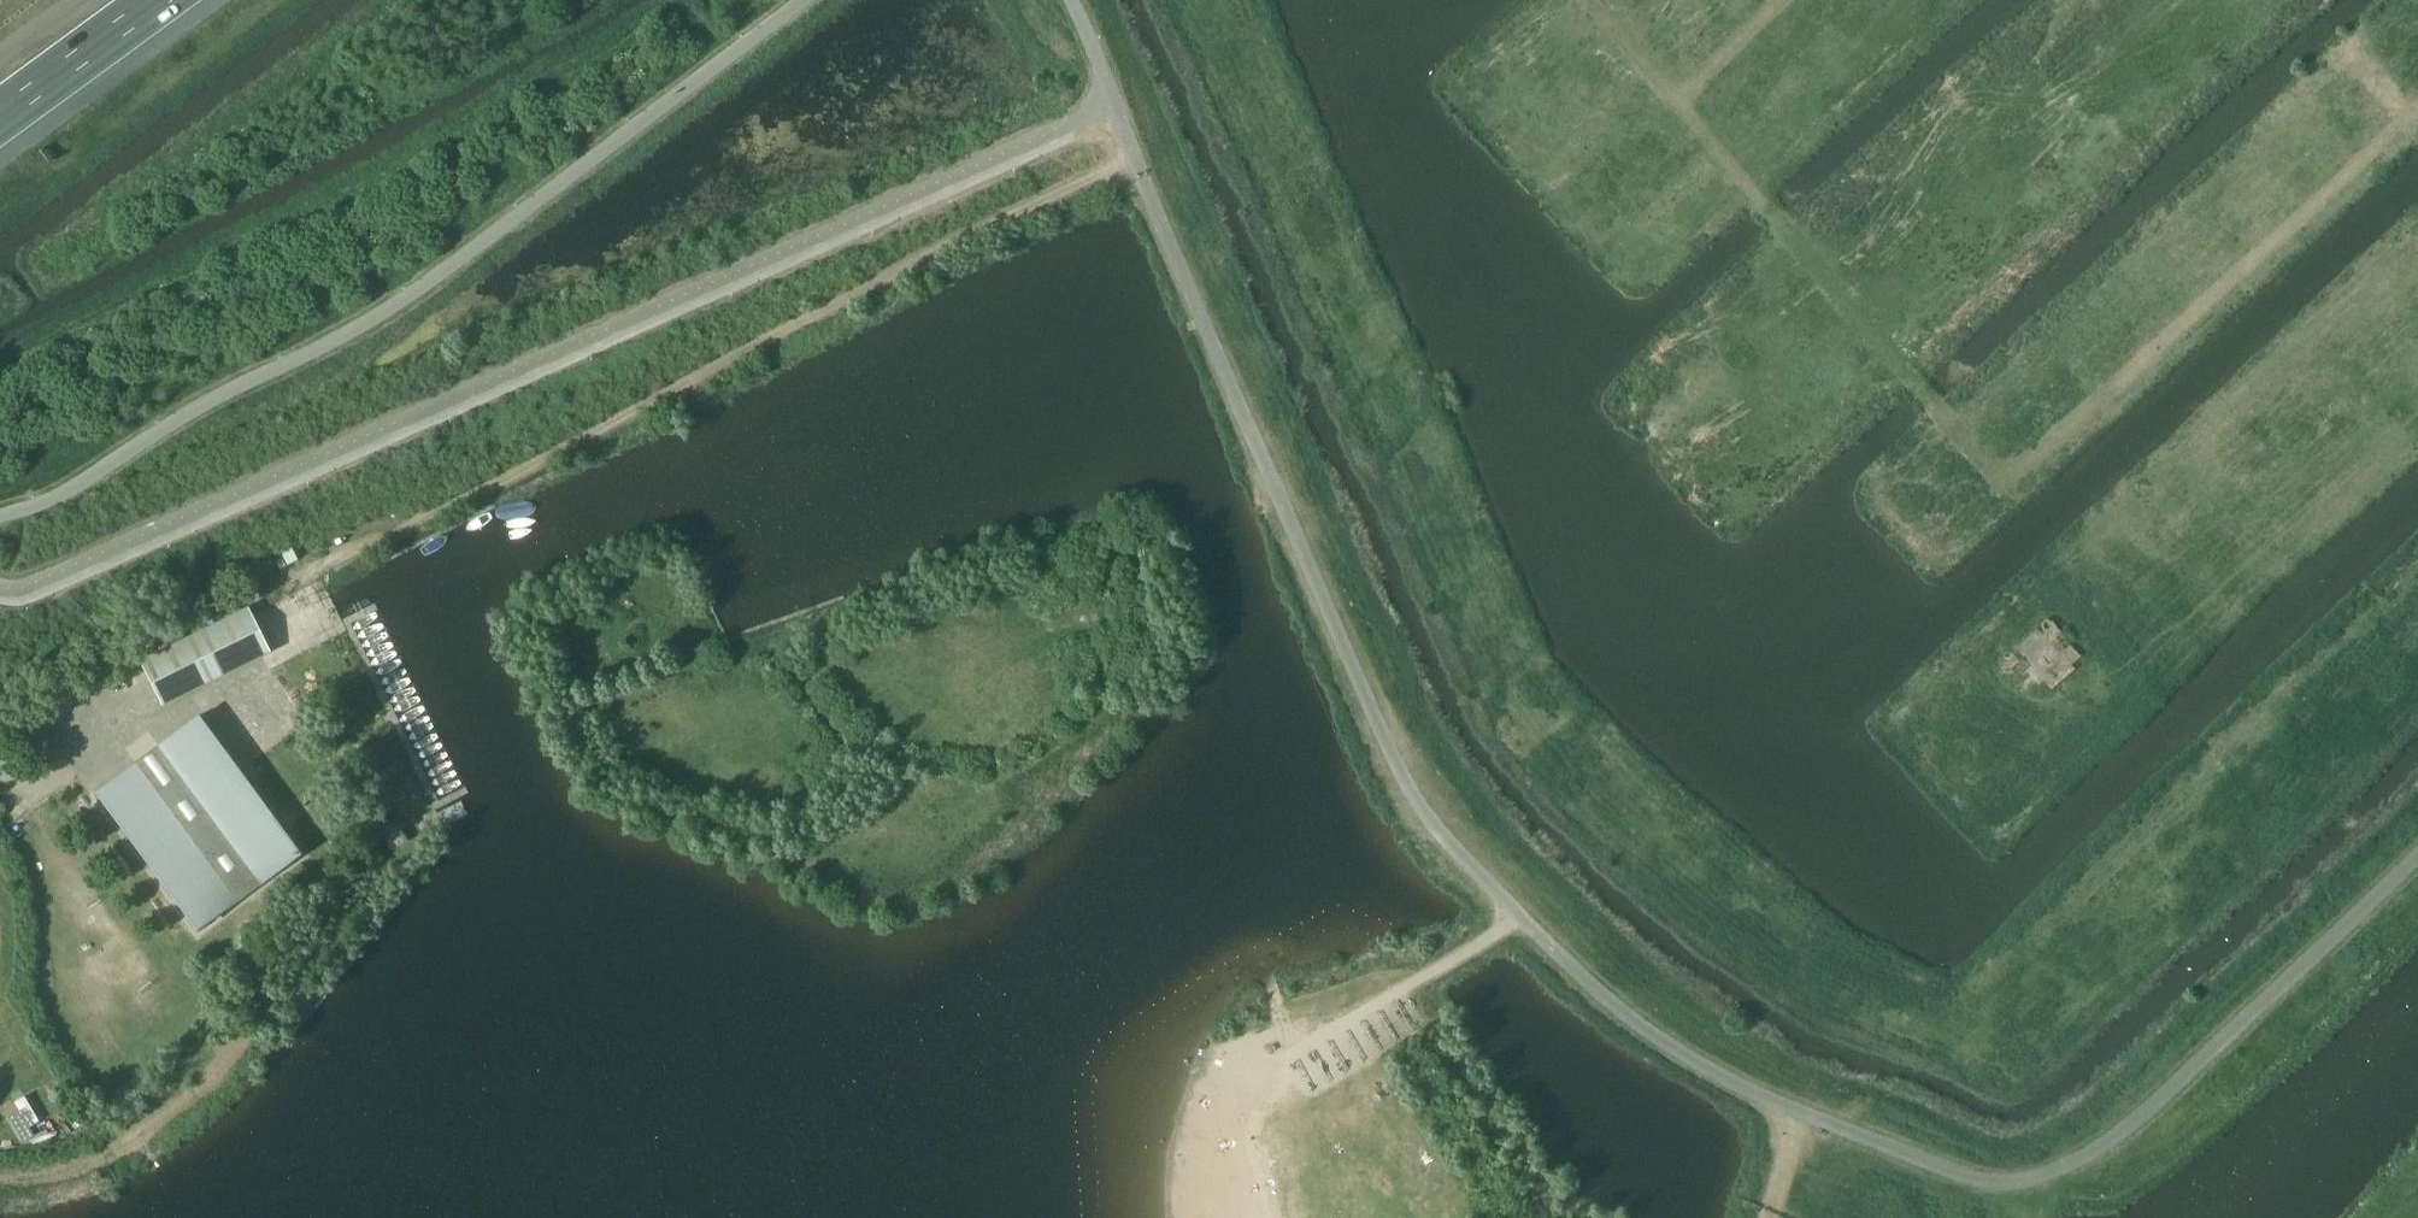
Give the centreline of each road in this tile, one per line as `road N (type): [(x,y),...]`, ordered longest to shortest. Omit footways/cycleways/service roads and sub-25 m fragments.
road 1 (track): [(2417,106),(2005,490),(1678,99),(1784,0)]
road 2 (track): [(1132,156),(320,570)]
road 3 (motorway): [(0,116),(159,0)]
road 4 (track): [(1678,99),(1591,0)]

